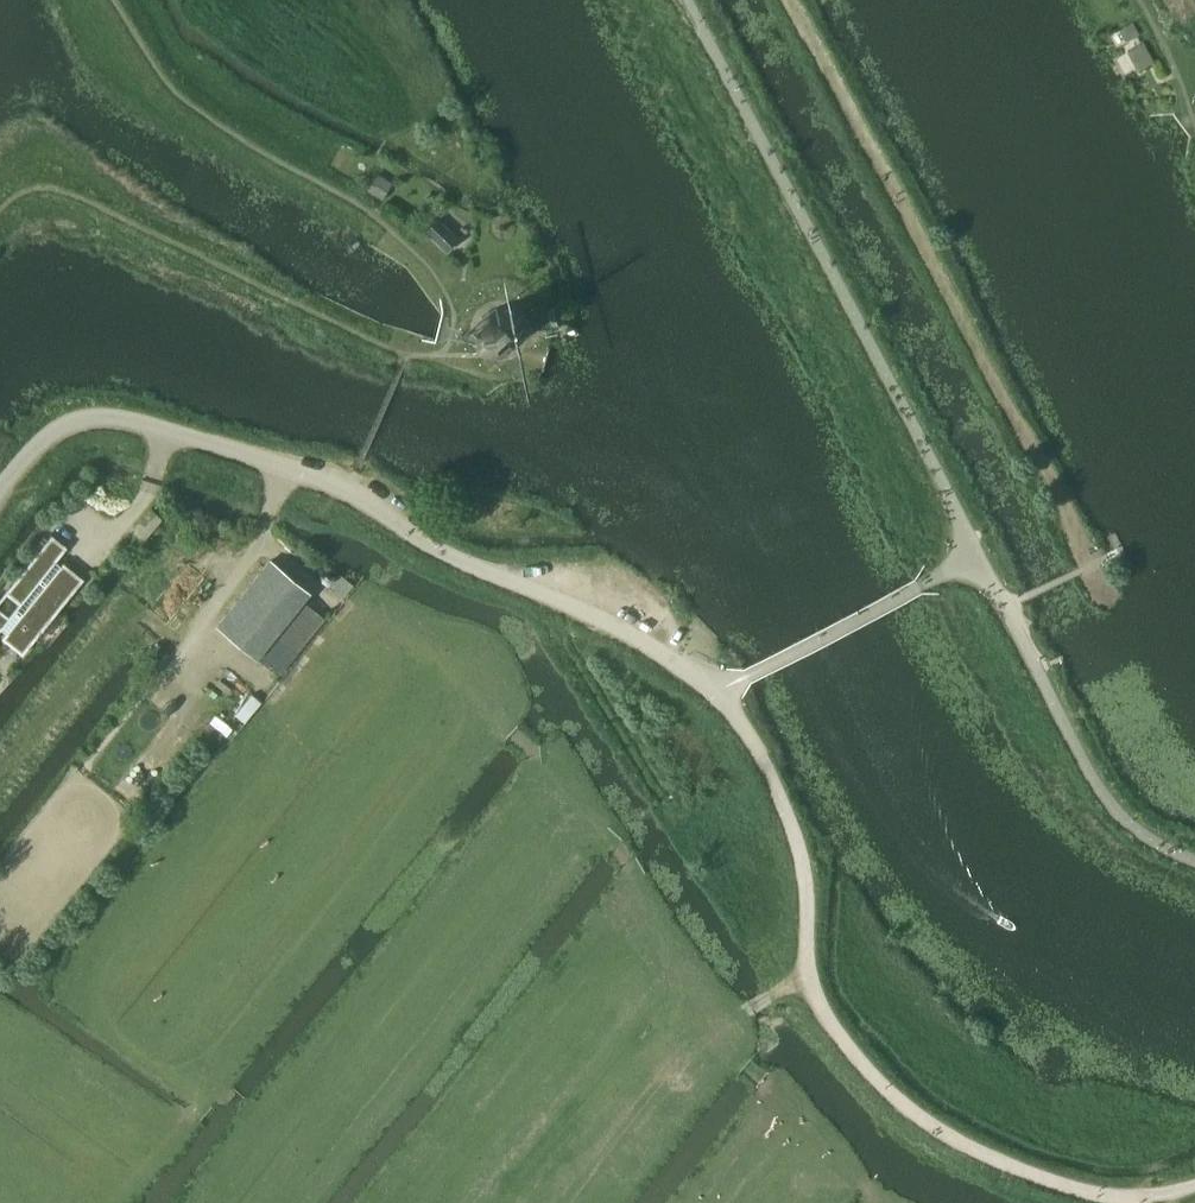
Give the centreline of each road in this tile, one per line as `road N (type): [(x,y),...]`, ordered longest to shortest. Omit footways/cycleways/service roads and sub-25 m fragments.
road 1 (track): [(1136,1199),(1050,1180),(947,1135),(909,1111),(841,1039),(807,969),(808,894),(787,814),(717,689)]
road 2 (track): [(701,1034),(809,975)]

